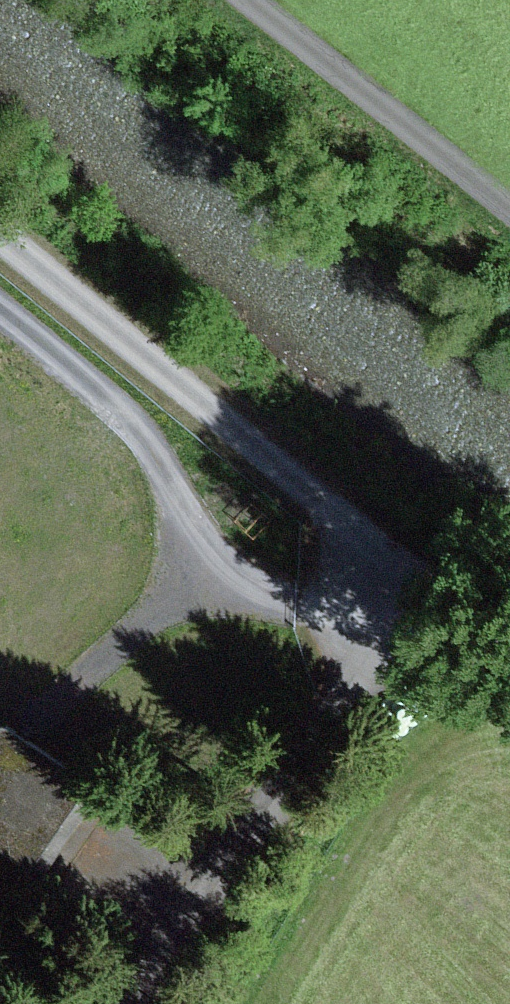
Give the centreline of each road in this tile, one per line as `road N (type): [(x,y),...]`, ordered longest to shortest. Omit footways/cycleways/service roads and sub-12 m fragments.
road 1 (track): [(0,241),(509,648)]
road 2 (track): [(0,317),(120,413),(175,486),(212,553),(301,608),(402,638)]
road 3 (track): [(446,596),(346,690),(138,1003)]
road 4 (unclassified): [(509,218),(243,0)]

